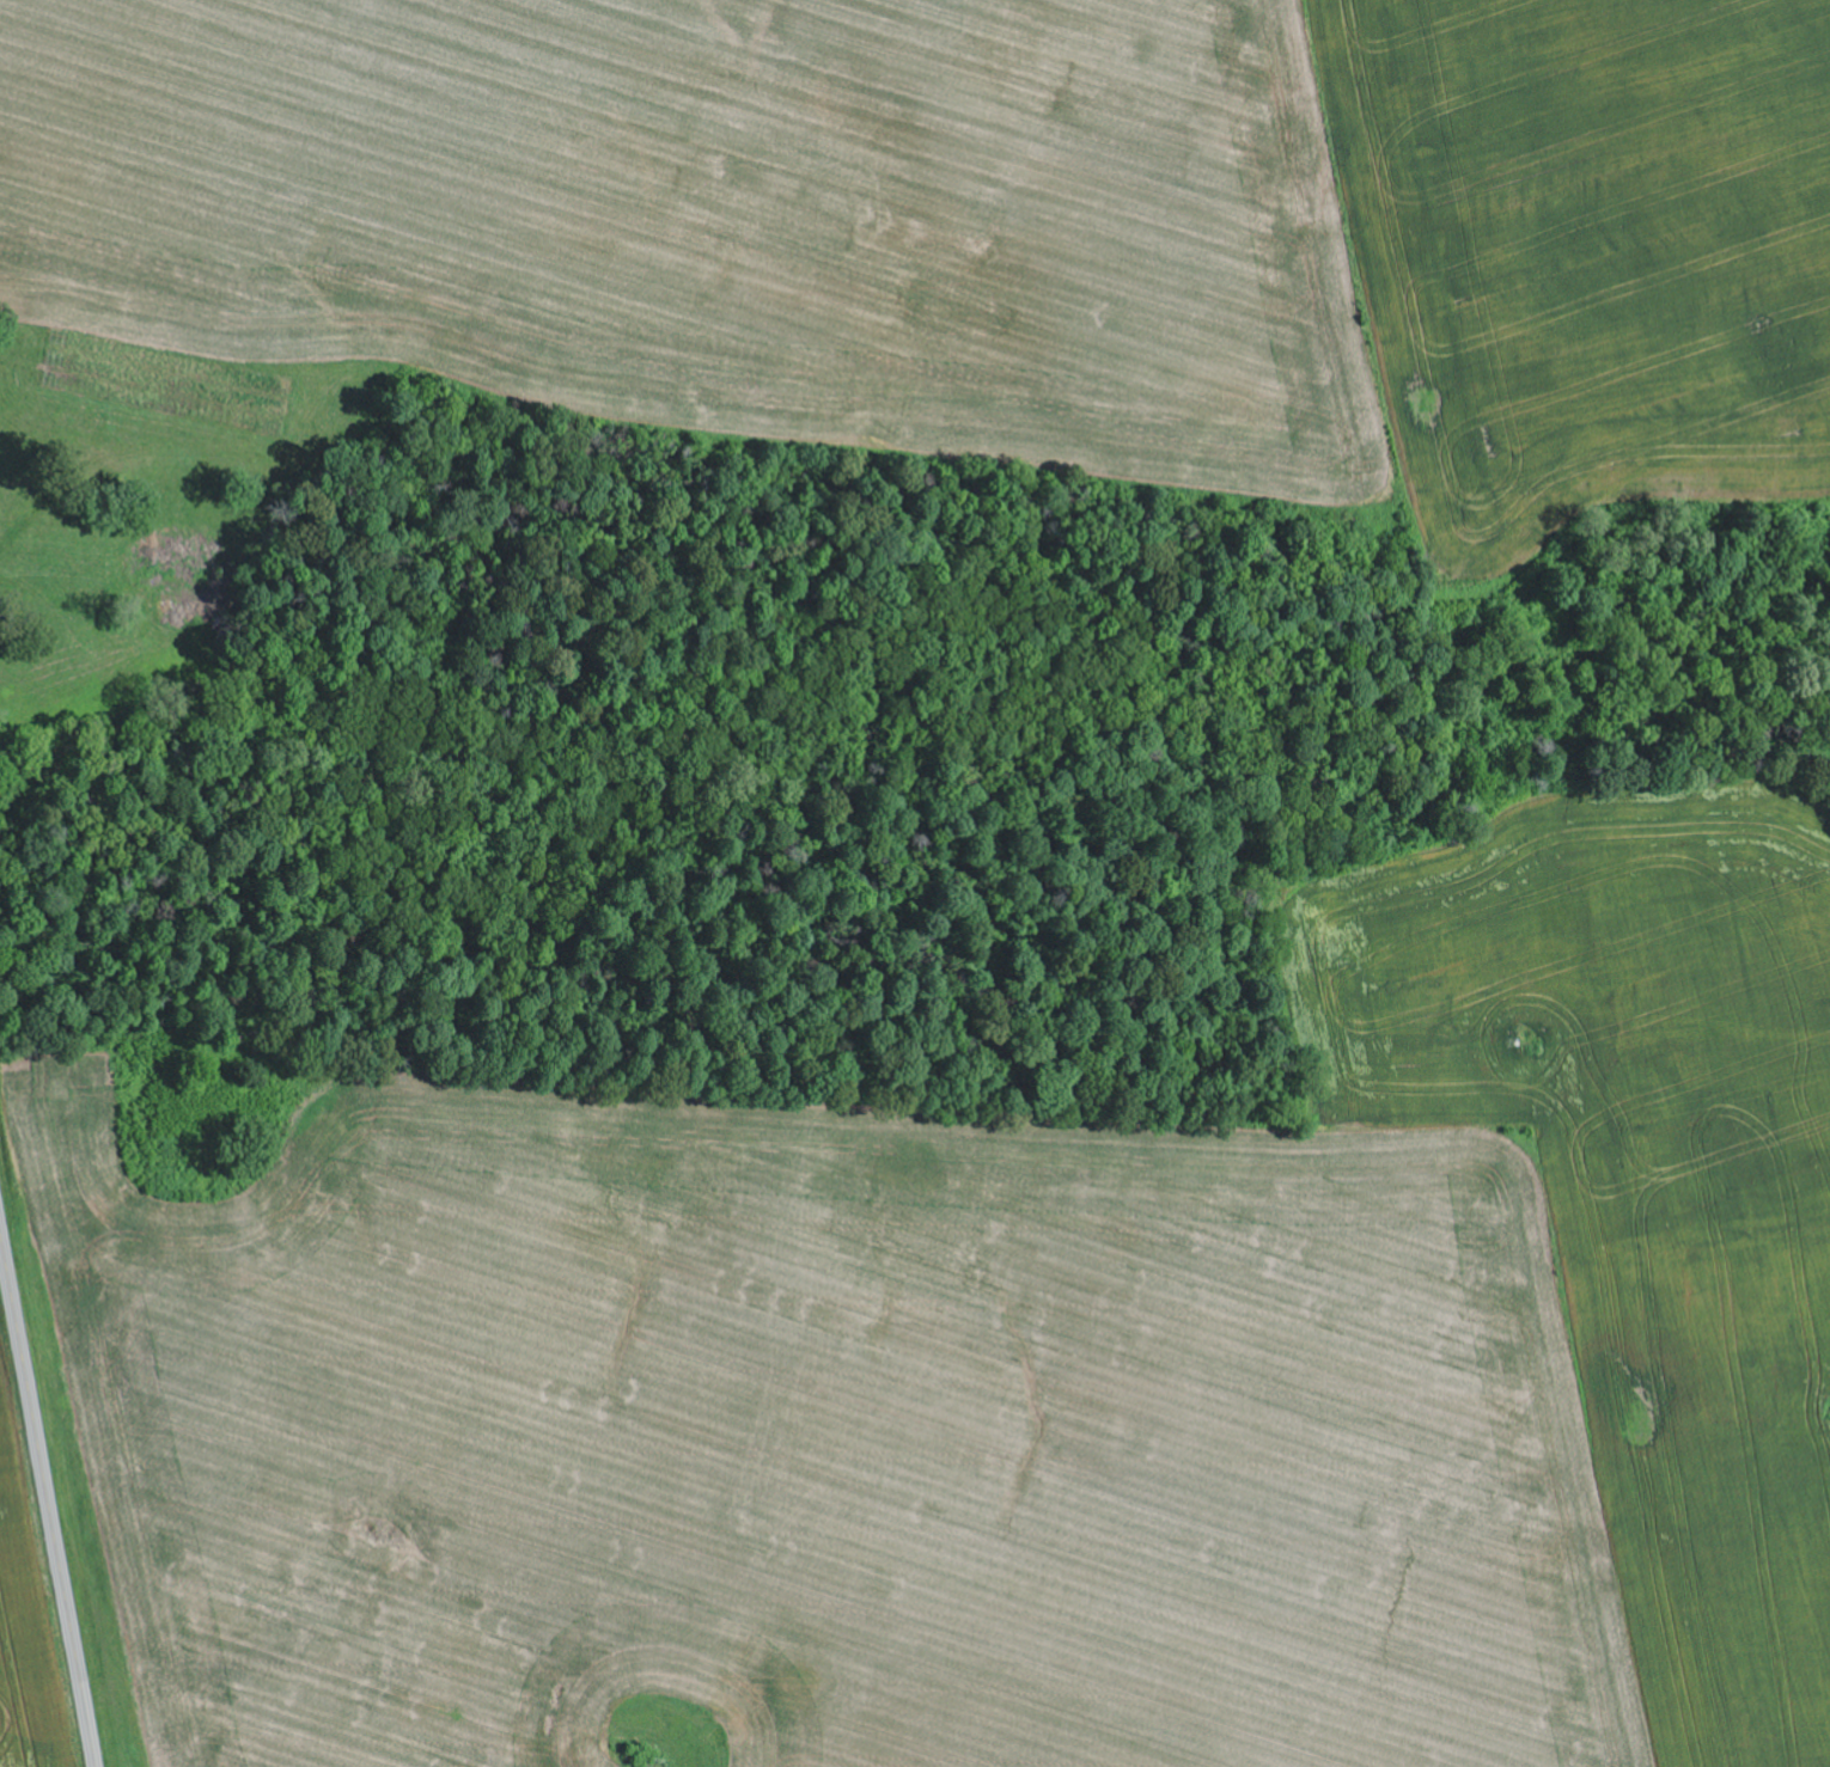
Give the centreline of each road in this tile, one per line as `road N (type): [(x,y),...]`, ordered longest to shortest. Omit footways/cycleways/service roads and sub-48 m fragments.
road 1 (secondary): [(0,1233),(97,1766)]

